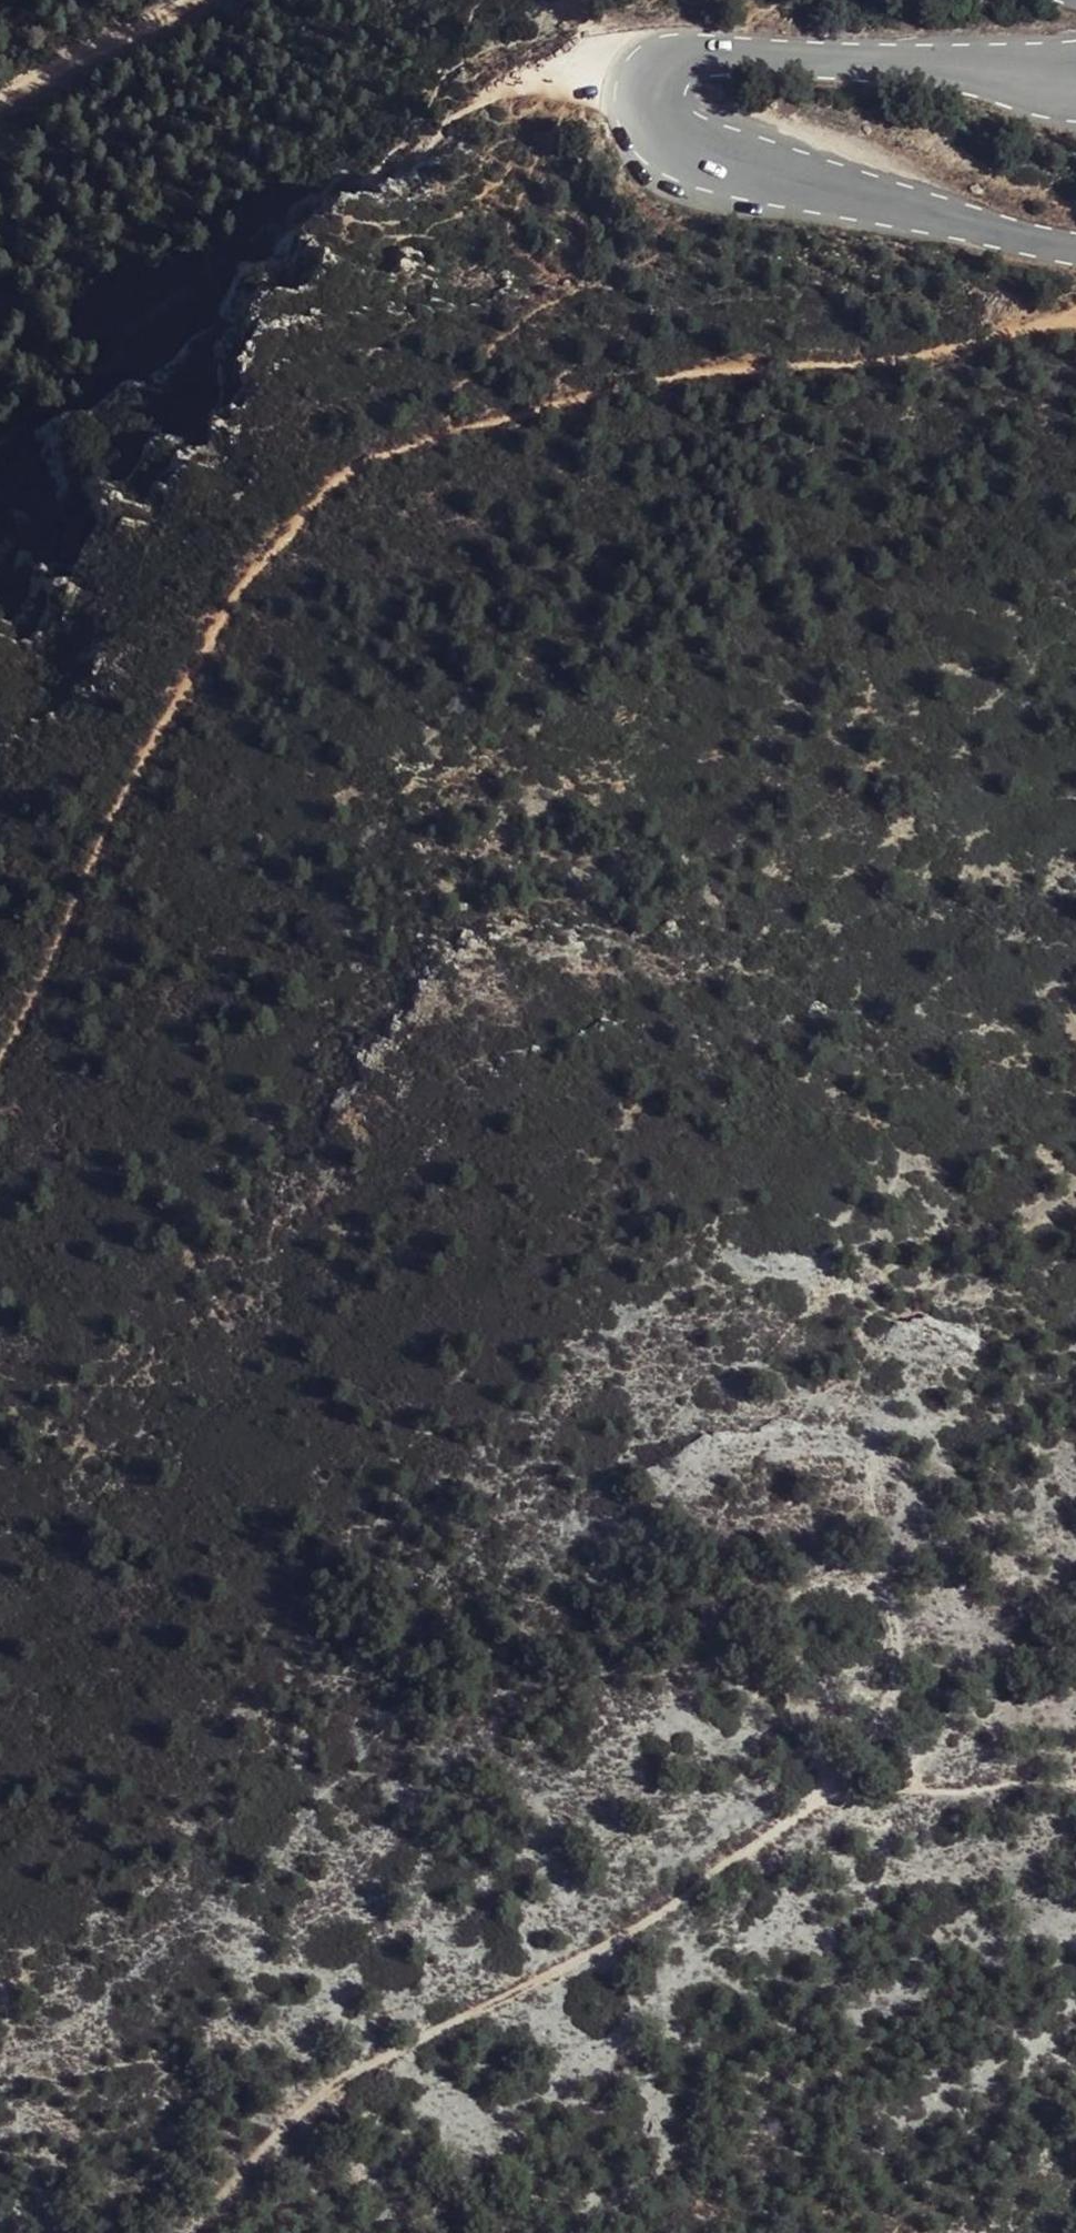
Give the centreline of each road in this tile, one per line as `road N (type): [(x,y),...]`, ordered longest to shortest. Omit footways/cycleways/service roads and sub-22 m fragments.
road 1 (tertiary): [(1075,69),(718,50),(664,60),(644,95),(663,142),(701,163),(1075,249)]
road 2 (track): [(0,102),(193,0)]

